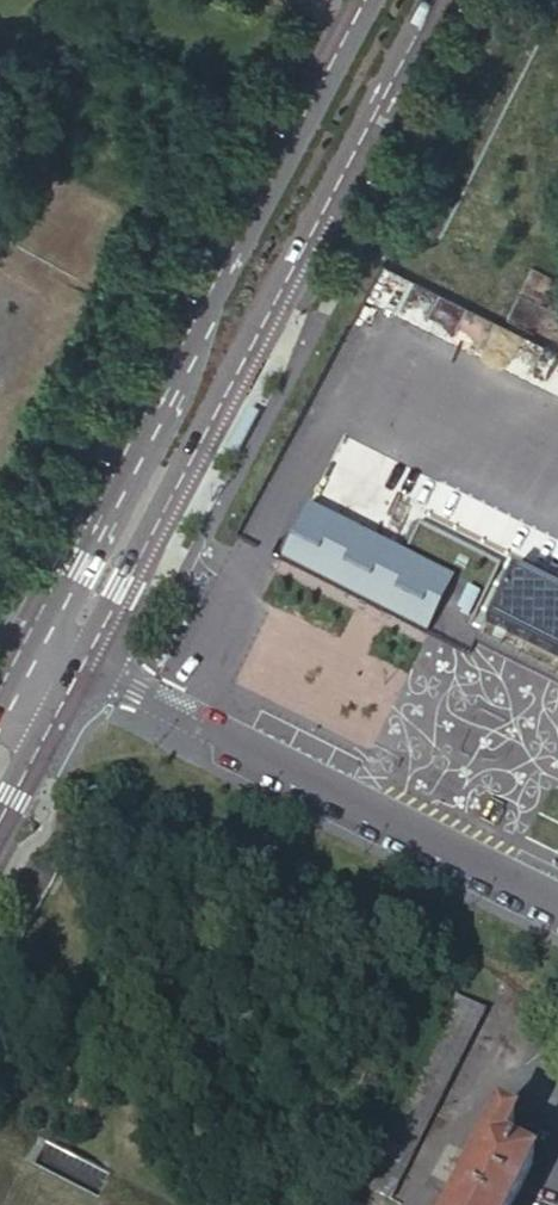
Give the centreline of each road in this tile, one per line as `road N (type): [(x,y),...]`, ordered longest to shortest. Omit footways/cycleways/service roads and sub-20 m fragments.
road 1 (secondary): [(81,660),(434,0)]
road 2 (secondary): [(365,0),(205,301),(167,391),(31,635)]
road 3 (residential): [(81,660),(557,896)]
road 4 (secondary): [(0,813),(81,660)]

